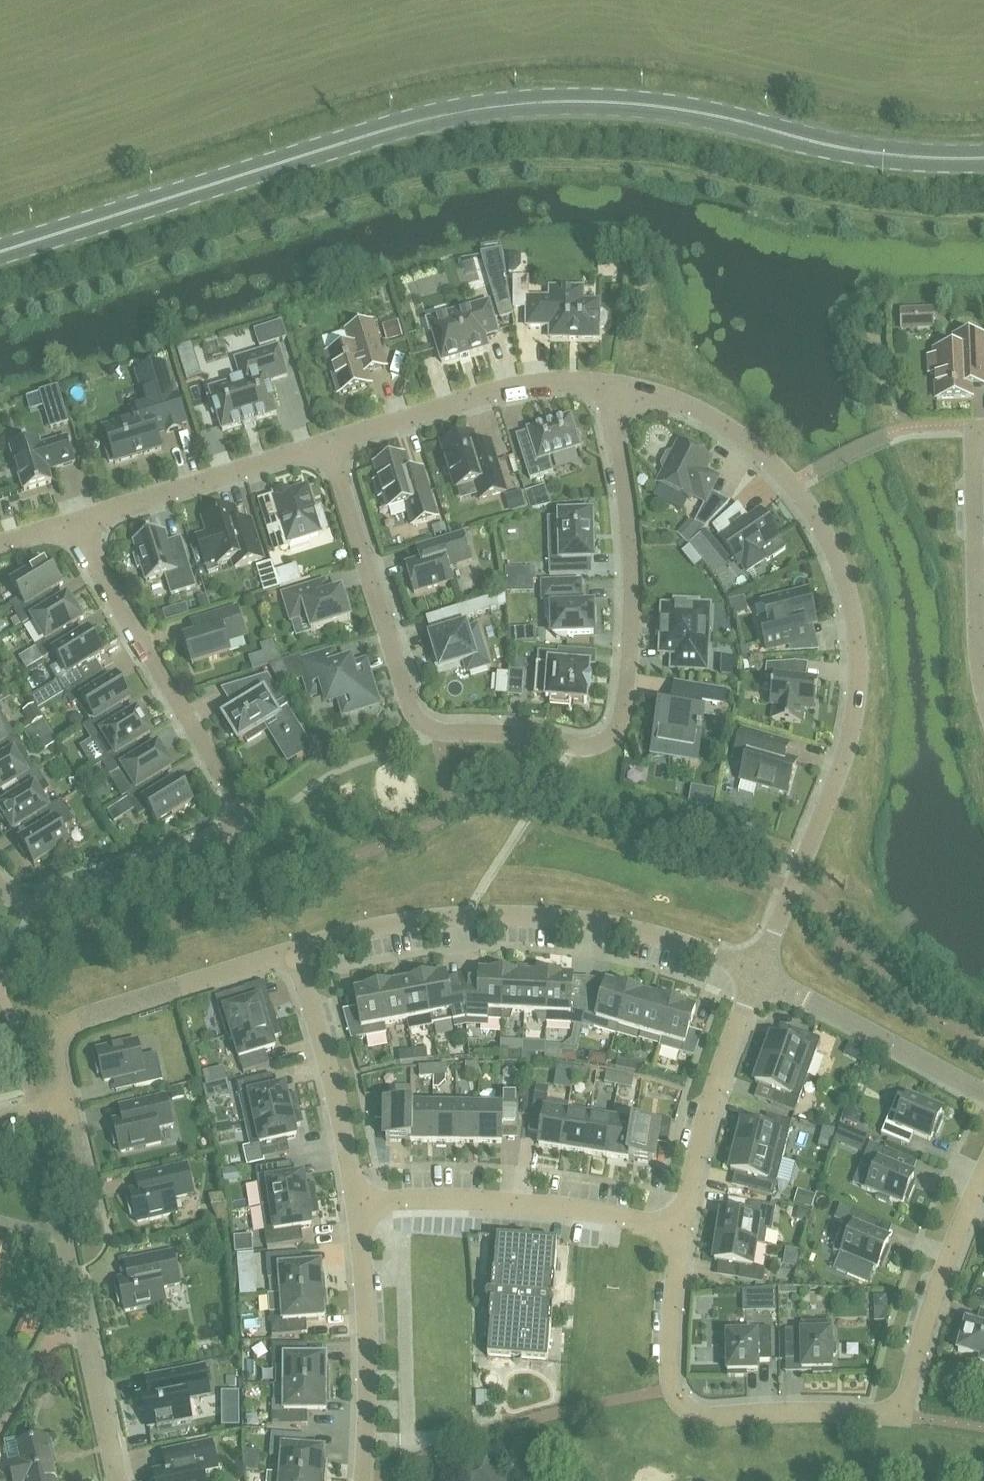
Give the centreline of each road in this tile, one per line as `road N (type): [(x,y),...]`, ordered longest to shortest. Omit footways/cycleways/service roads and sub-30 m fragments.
road 1 (primary): [(983,160),(876,156),(644,108),(504,109),(351,143),(0,255)]
road 2 (residential): [(330,446),(421,725),(608,746),(619,735),(633,621),(619,388)]
road 3 (residential): [(760,975),(850,737),(858,676),(853,615),(821,529),(761,455),(709,419),(619,388)]
road 4 (residential): [(682,1233),(671,1365),(684,1405),(713,1418),(899,1417),(983,1178)]
road 5 (residential): [(0,888),(24,902),(54,899),(216,846),(237,822),(234,790),(88,551),(80,523)]
road 6 (residential): [(299,953),(418,922),(531,917),(637,931),(760,975)]
road 7 (residential): [(682,1233),(530,1203),(359,1205)]
road 8 (residential): [(71,1111),(60,1055),(75,1028),(299,953)]
road 9 (residential): [(619,388),(541,384),(499,392),(330,446)]
road 10 (residential): [(359,1205),(368,1318),(365,1480)]
road 11 (residential): [(760,975),(718,1086),(682,1233)]
road 12 (residential): [(330,446),(80,523)]
road 13 (residential): [(299,953),(359,1205)]
road 14 (residential): [(983,431),(978,431),(974,498),(983,683)]
road 15 (residential): [(760,975),(983,1096)]
road 16 (residential): [(118,1480),(63,1235)]

